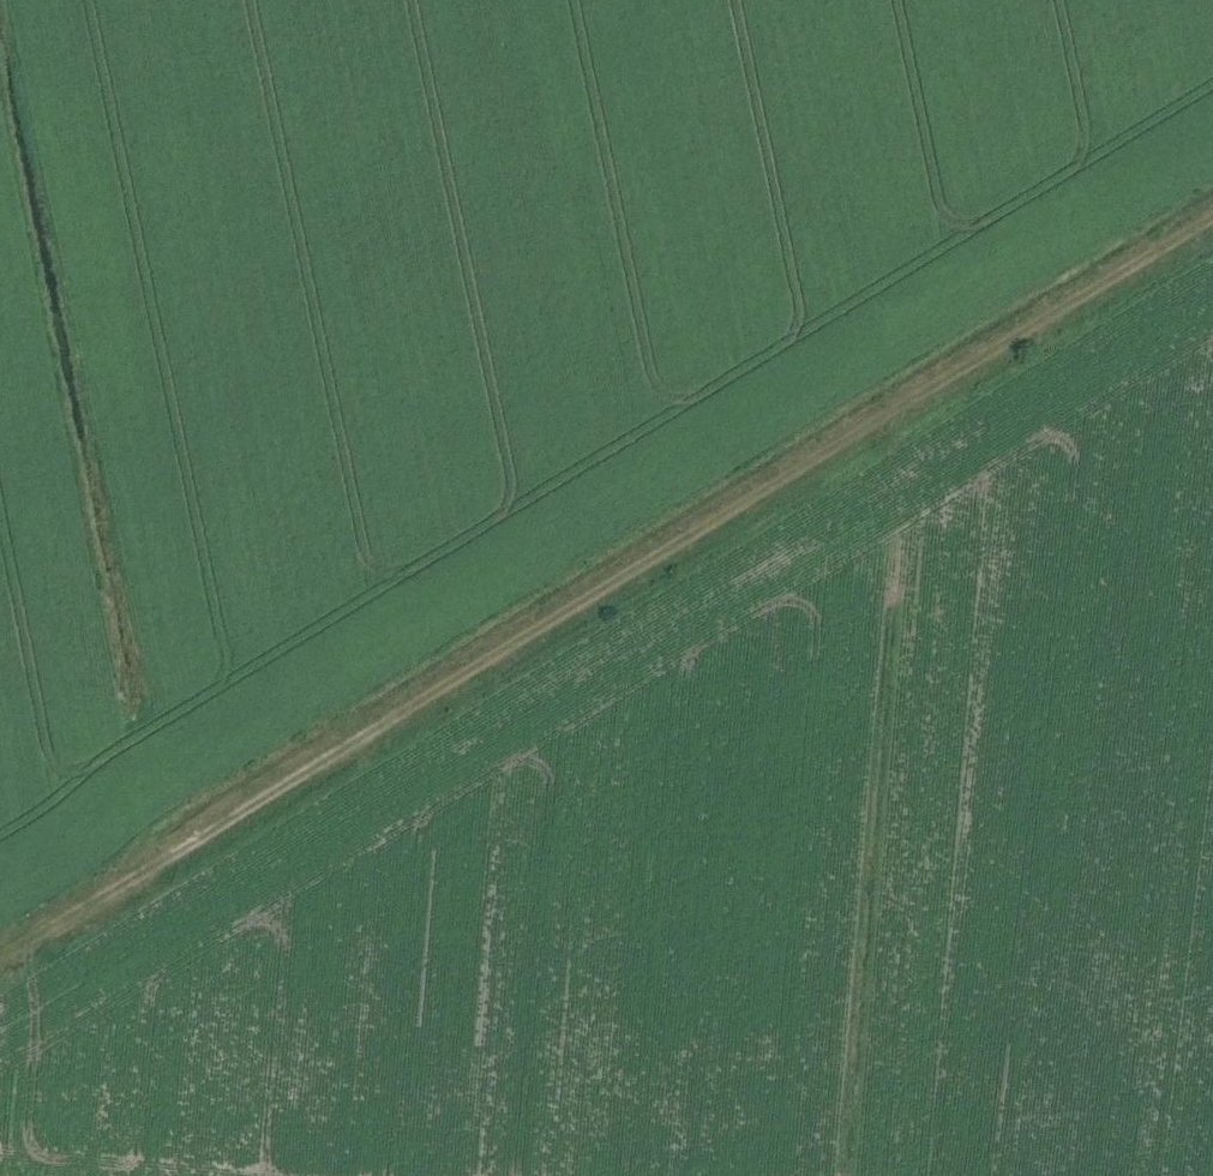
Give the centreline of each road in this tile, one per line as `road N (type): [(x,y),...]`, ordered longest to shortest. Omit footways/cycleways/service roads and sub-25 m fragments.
road 1 (track): [(1212,221),(0,959)]

